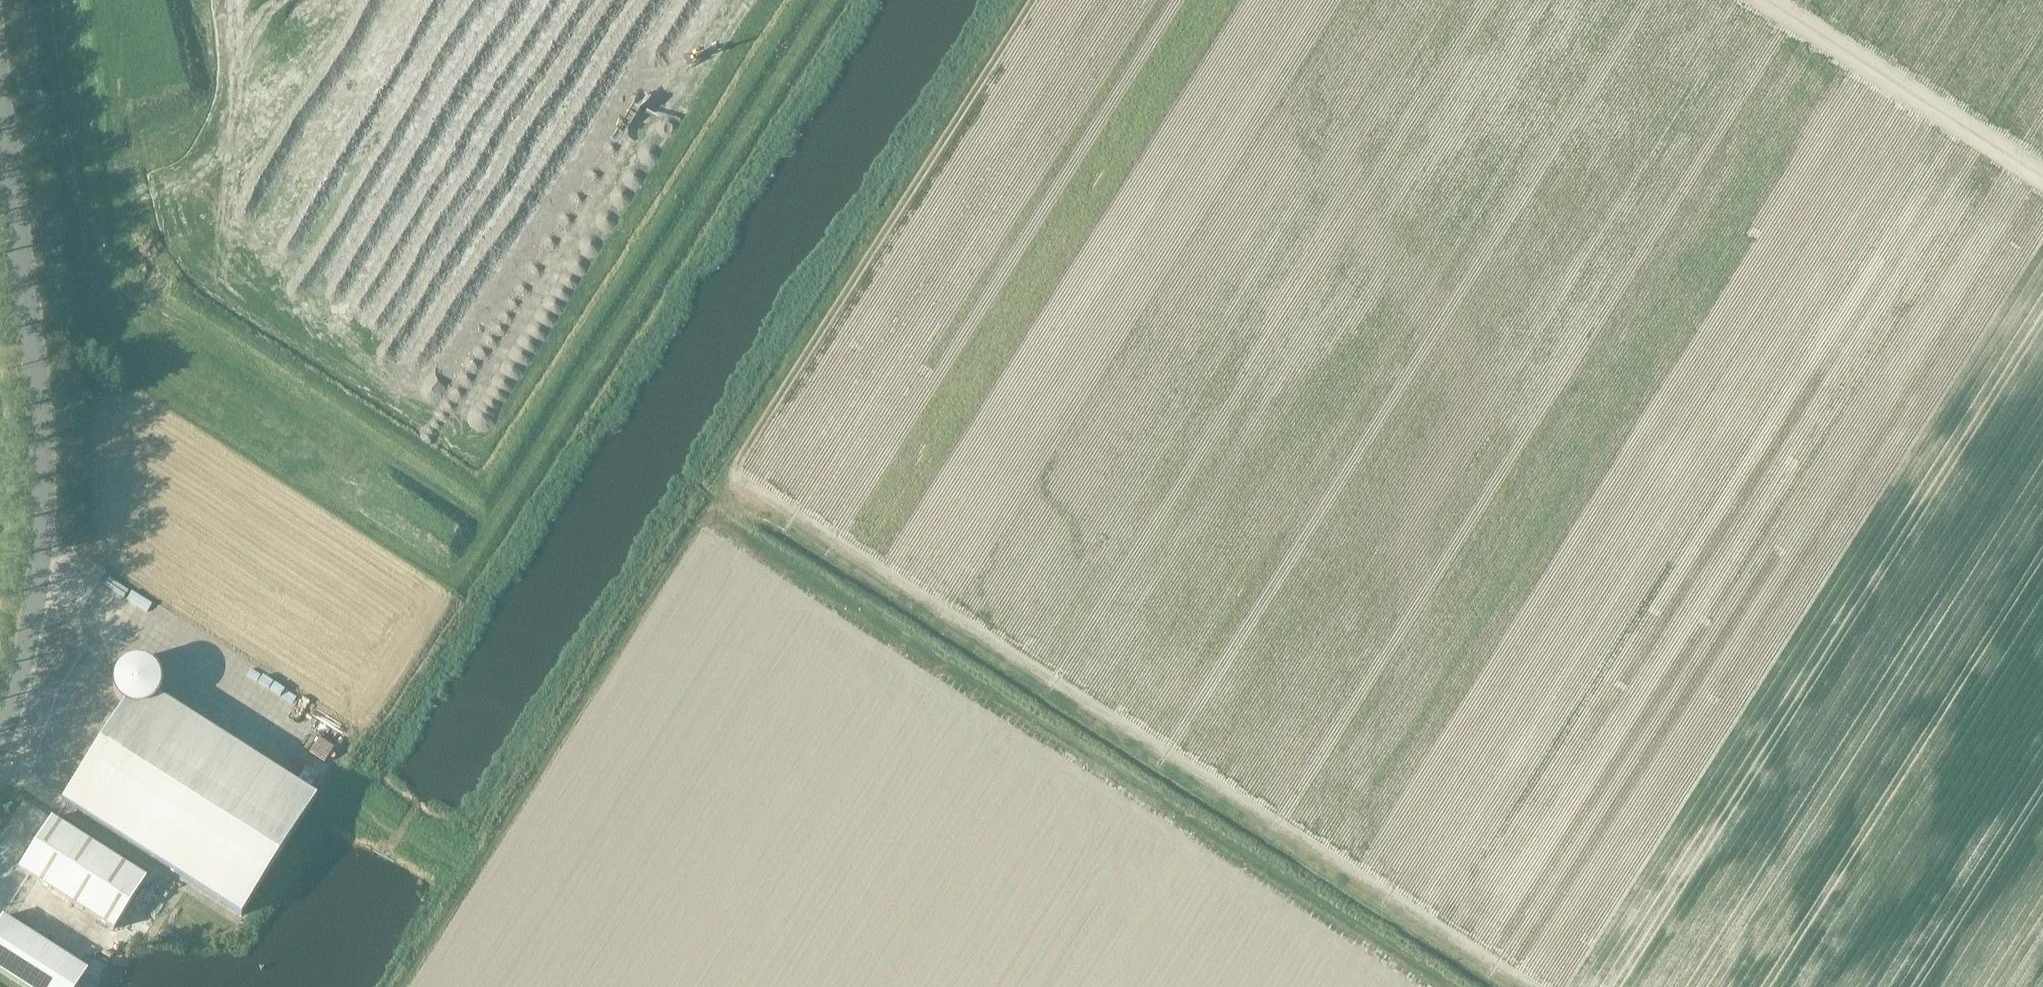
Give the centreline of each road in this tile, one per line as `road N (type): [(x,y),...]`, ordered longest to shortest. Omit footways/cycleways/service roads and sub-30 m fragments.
road 1 (unclassified): [(0,738),(31,624),(43,524),(42,417),(0,80)]

